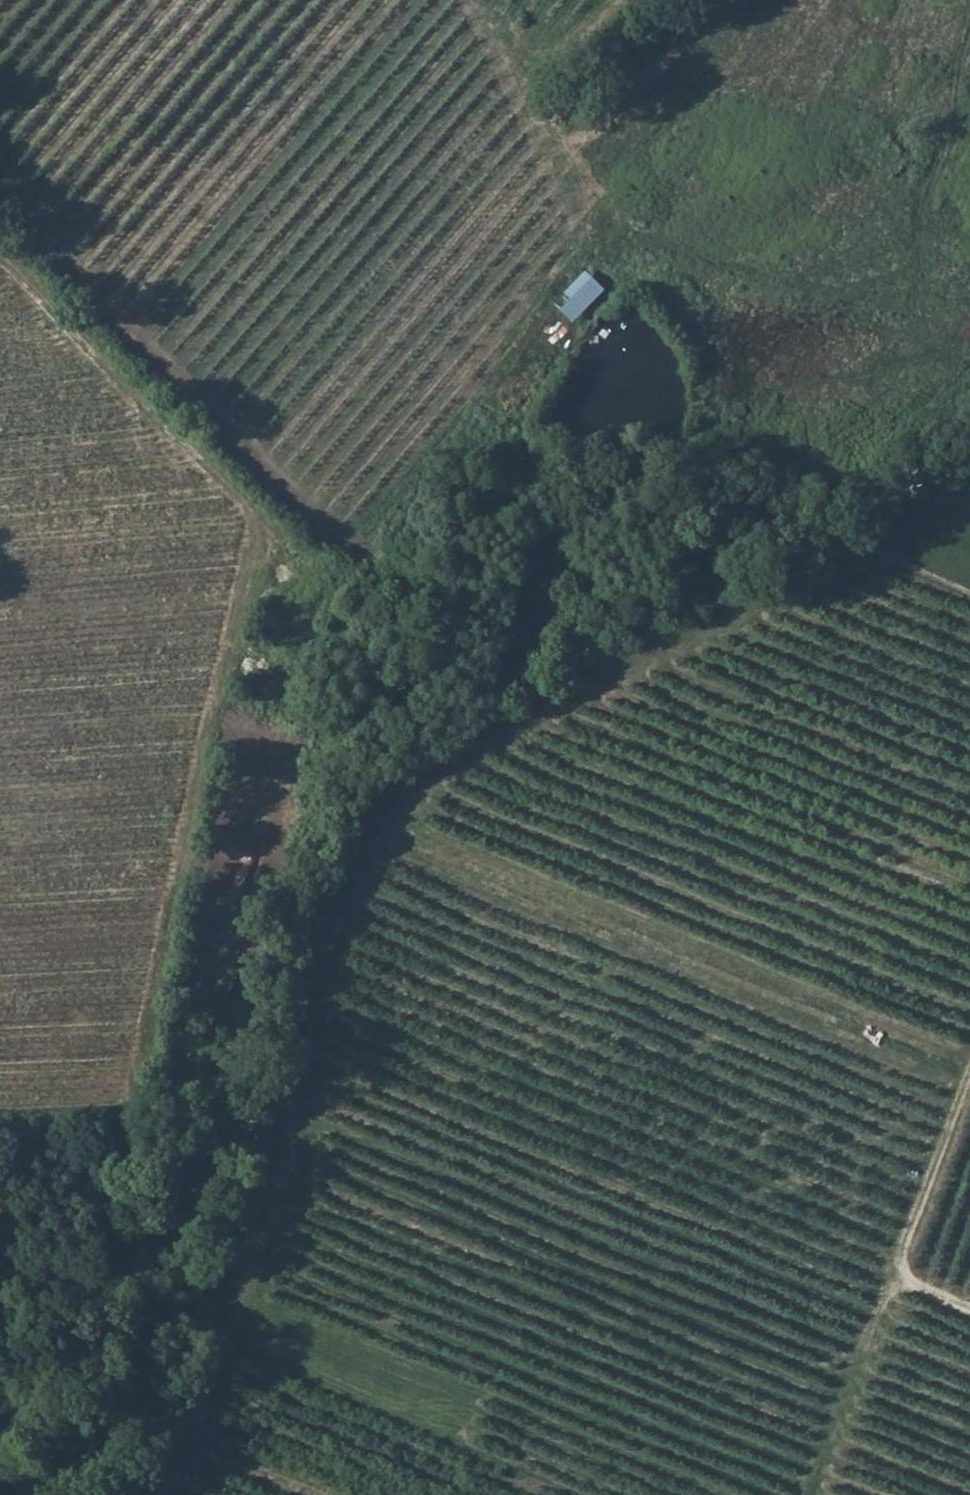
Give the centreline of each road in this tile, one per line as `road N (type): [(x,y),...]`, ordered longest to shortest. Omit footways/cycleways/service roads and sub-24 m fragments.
road 1 (track): [(969,478),(413,811),(330,949),(305,1147),(253,1301),(170,1494)]
road 2 (track): [(969,1314),(913,1289),(898,1261),(969,1061)]

